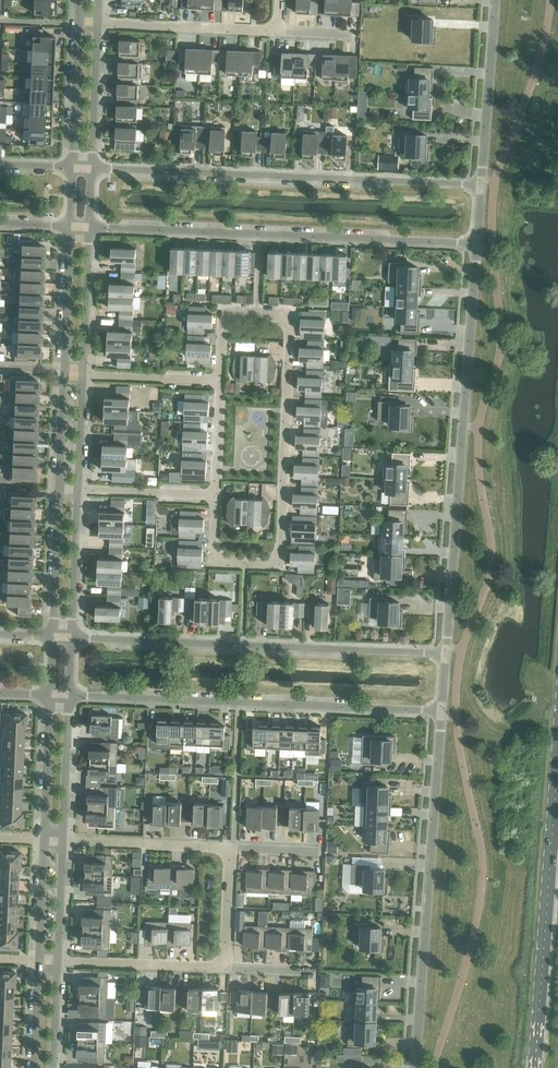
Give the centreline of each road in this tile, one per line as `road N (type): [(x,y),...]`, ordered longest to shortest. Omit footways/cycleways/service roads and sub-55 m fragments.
road 1 (residential): [(222,380),(224,327),(233,312),(257,308),(286,319),(280,582),(213,580),(216,500)]
road 2 (residential): [(446,653),(476,244)]
road 3 (residential): [(480,184),(91,168)]
road 4 (residential): [(89,227),(476,244)]
road 5 (residential): [(446,653),(71,638)]
road 6 (residential): [(69,696),(441,714)]
road 7 (residential): [(441,714),(414,1067)]
road 8 (primary): [(557,748),(534,1067)]
road 9 (residential): [(480,184),(495,0)]
road 10 (residential): [(279,33),(97,25)]
road 11 (residential): [(233,850),(63,838)]
road 12 (residential): [(58,962),(226,968)]
road 13 (residential): [(82,374),(89,227)]
road 14 (residential): [(51,694),(45,840)]
road 15 (residential): [(71,227),(65,373)]
road 16 (residential): [(60,493),(54,637)]
road 17 (residential): [(80,24),(74,167)]
road 18 (residential): [(91,168),(97,25)]
road 19 (residential): [(71,638),(77,495)]
road 20 (residential): [(63,838),(69,696)]
road 21 (residential): [(82,374),(222,380)]
road 22 (residential): [(216,500),(77,495)]
road 23 (residential): [(58,962),(63,838)]
road 24 (residential): [(77,495),(82,374)]
road 25 (residential): [(216,500),(222,380)]
road 26 (residential): [(65,373),(60,493)]
road 27 (residential): [(45,840),(40,960)]

